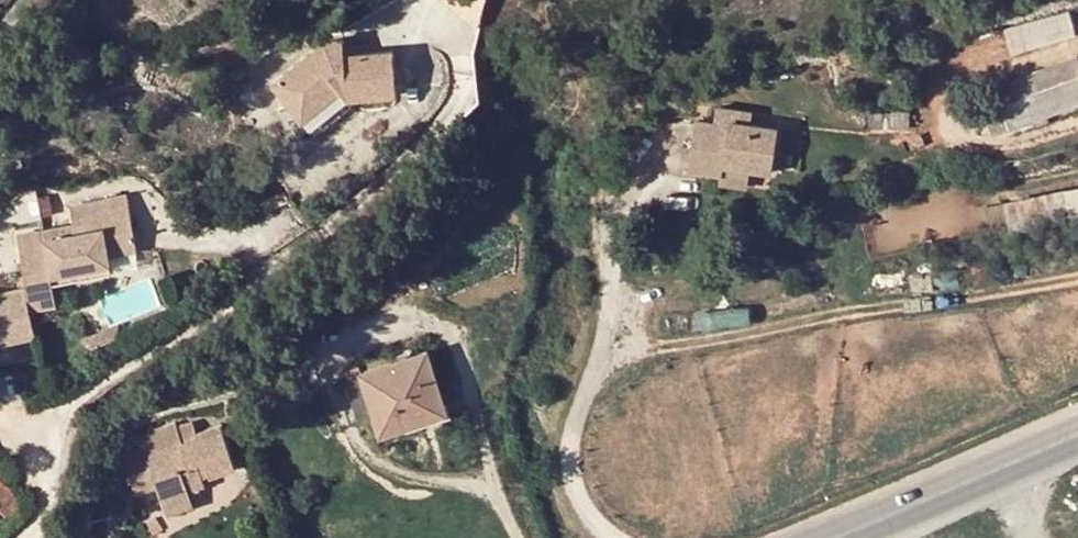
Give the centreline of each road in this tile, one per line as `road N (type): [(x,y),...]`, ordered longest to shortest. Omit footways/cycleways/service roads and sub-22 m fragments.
road 1 (residential): [(17,537),(34,521),(34,428),(245,296),(454,111)]
road 2 (secondary): [(814,537),(1077,428)]

